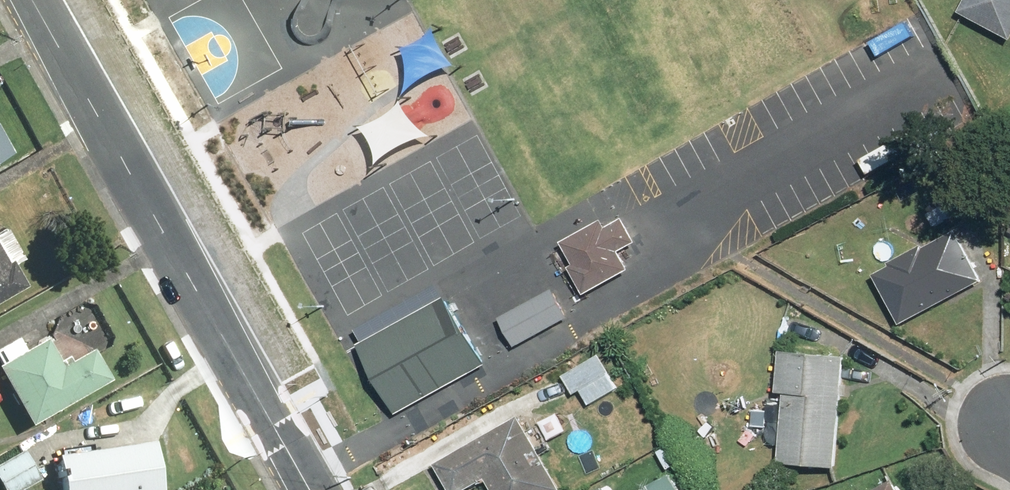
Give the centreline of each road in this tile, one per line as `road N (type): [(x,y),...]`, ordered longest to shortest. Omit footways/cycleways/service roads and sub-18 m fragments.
road 1 (residential): [(35,0),(312,489)]

